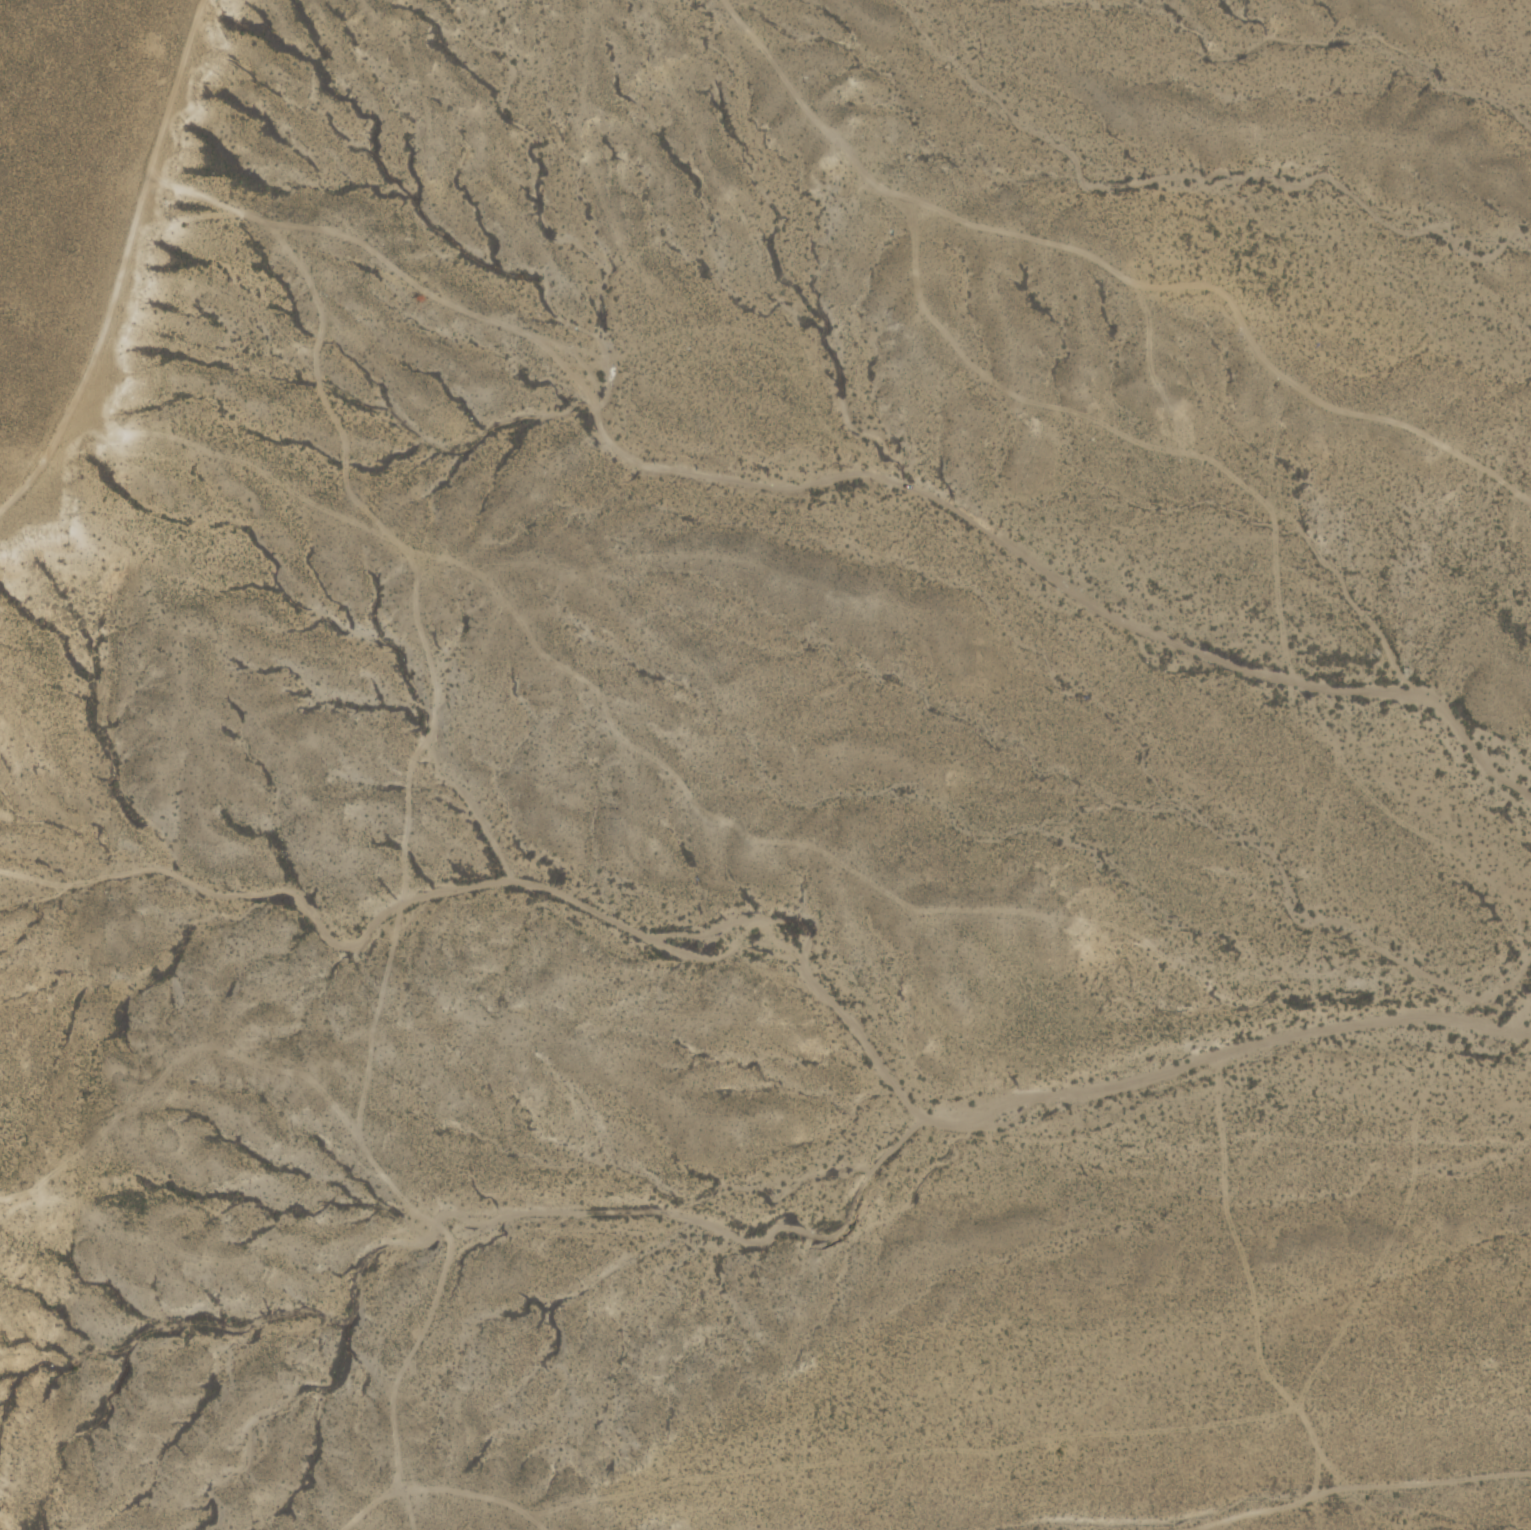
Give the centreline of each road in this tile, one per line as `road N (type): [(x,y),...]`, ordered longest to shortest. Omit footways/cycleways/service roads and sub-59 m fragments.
road 1 (track): [(0,515),(31,478),(133,254),(213,0)]

